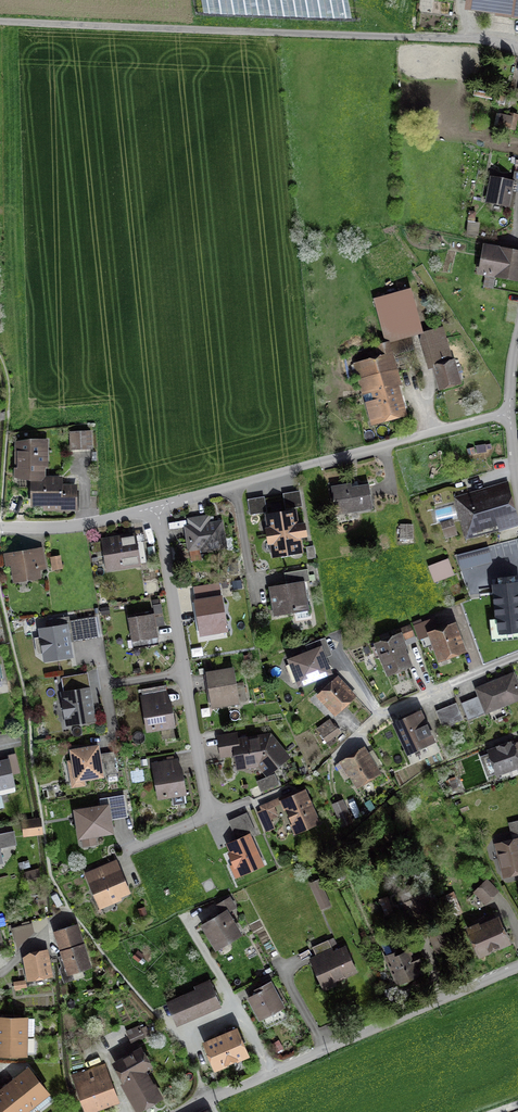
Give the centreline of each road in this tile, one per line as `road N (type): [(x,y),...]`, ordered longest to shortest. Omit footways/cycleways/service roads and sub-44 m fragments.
road 1 (residential): [(0,25),(460,39),(517,51)]
road 2 (residential): [(156,508),(509,411)]
road 3 (residential): [(183,1111),(517,972)]
road 4 (residential): [(183,671),(209,810),(135,850)]
road 5 (residential): [(364,730),(395,707),(517,657)]
road 6 (residential): [(156,508),(183,671)]
road 7 (residential): [(0,527),(76,525),(156,508)]

